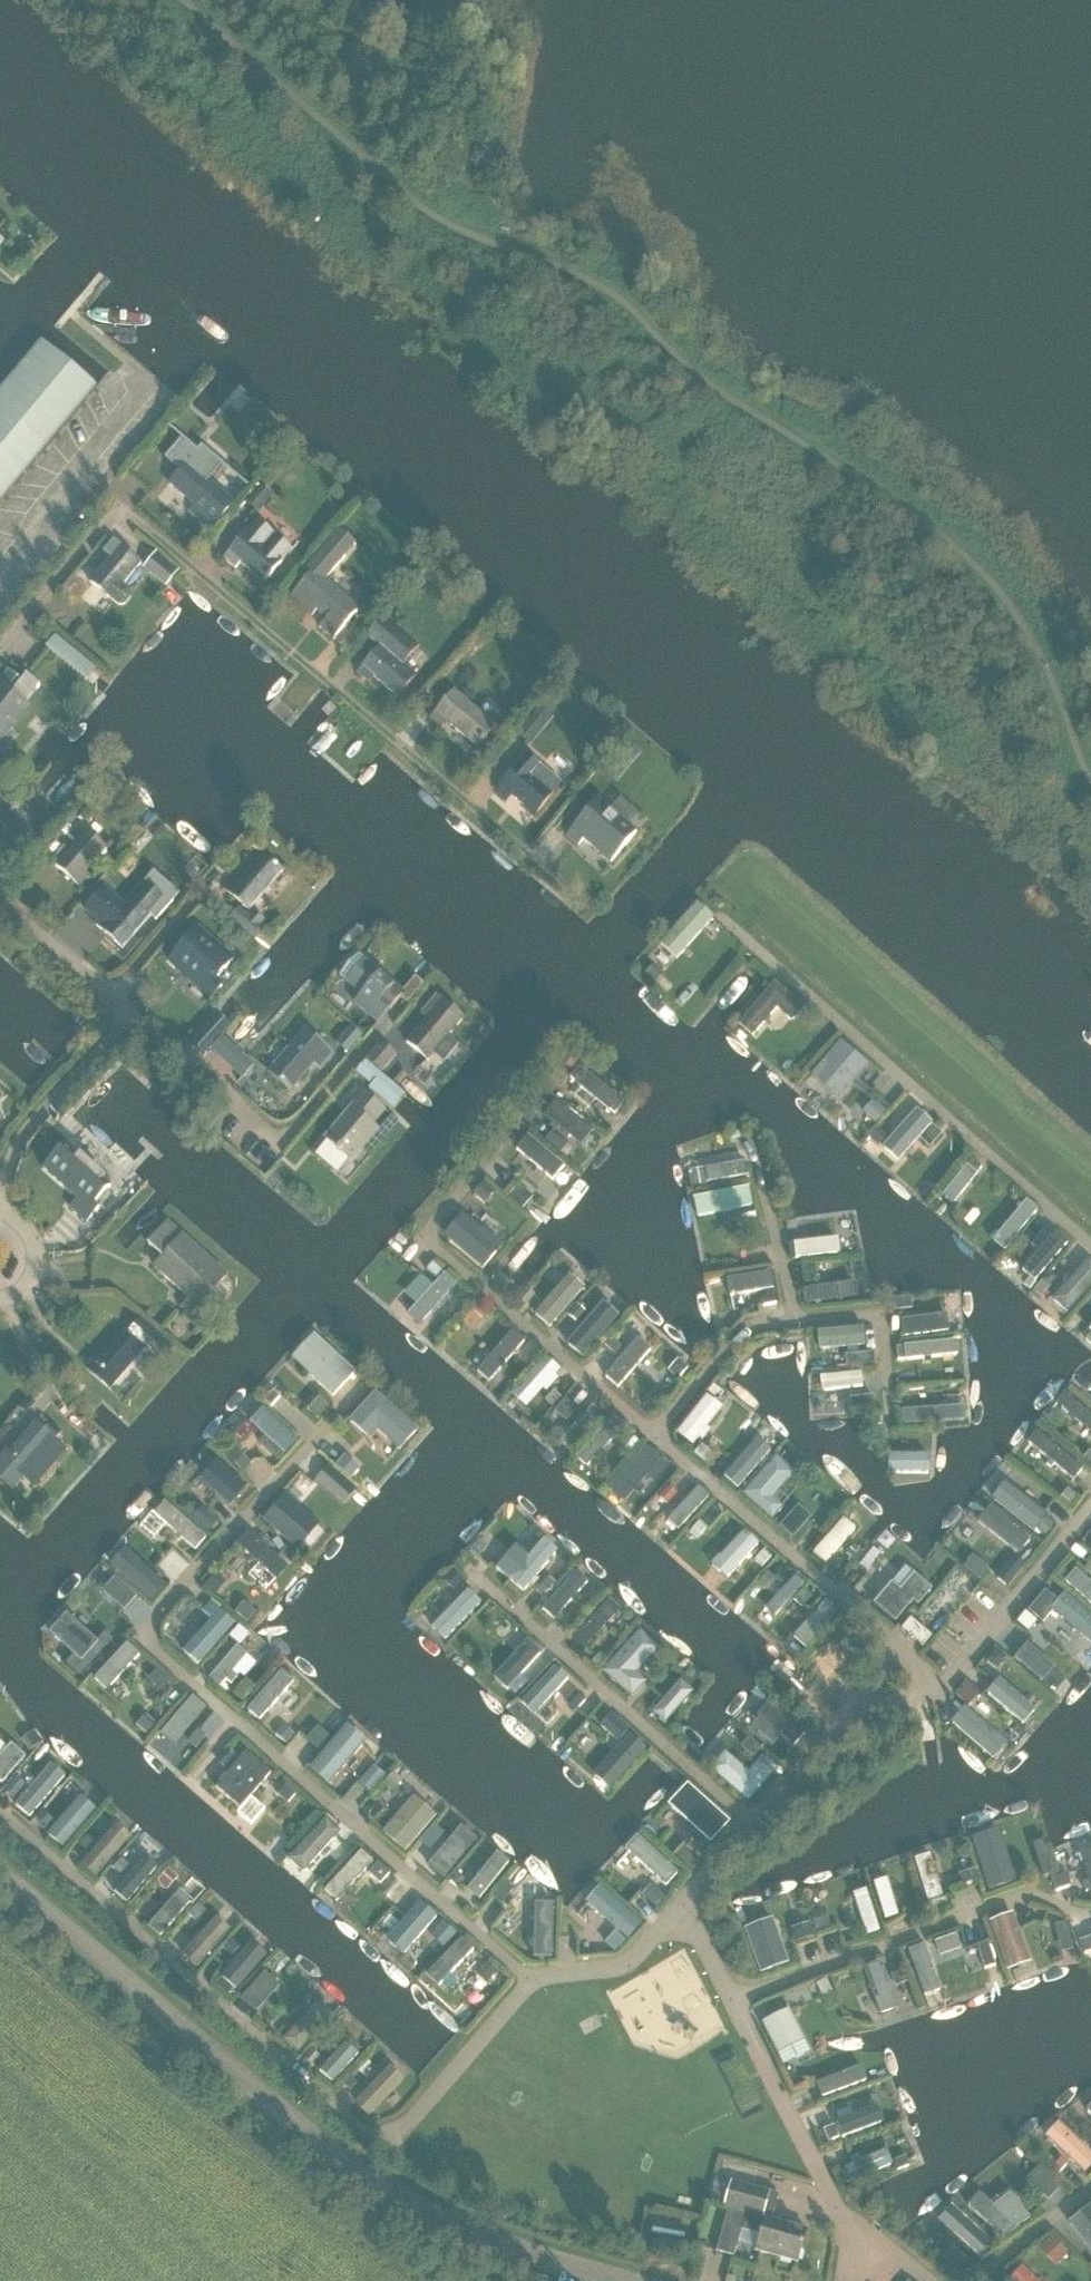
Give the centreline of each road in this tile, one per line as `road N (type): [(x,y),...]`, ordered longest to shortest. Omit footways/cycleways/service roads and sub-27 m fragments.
road 1 (tertiary): [(620,2280),(489,2240),(364,2175),(0,1873)]
road 2 (track): [(529,855),(147,530)]
road 3 (unclassified): [(348,1067),(281,1143),(131,1013)]
road 4 (unclassified): [(131,1013),(27,1125),(0,1188)]
road 5 (unclassified): [(147,530),(119,507),(0,648)]
road 6 (unclassified): [(131,1013),(0,900)]
road 7 (unclassified): [(0,1210),(27,1228),(34,1253),(24,1284),(0,1301)]

